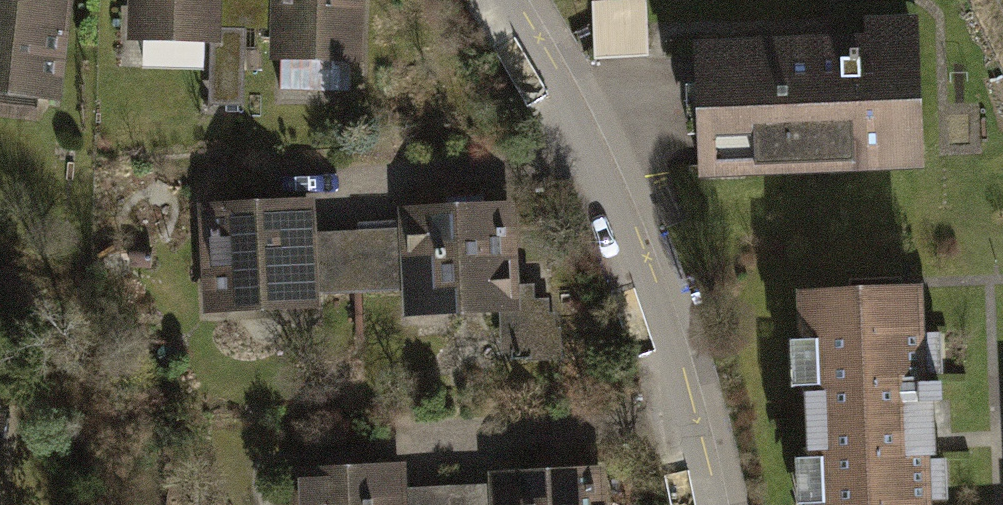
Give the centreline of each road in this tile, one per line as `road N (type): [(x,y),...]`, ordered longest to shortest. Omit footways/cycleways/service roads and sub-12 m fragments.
road 1 (residential): [(493,0),(602,207),(665,377),(696,504)]

